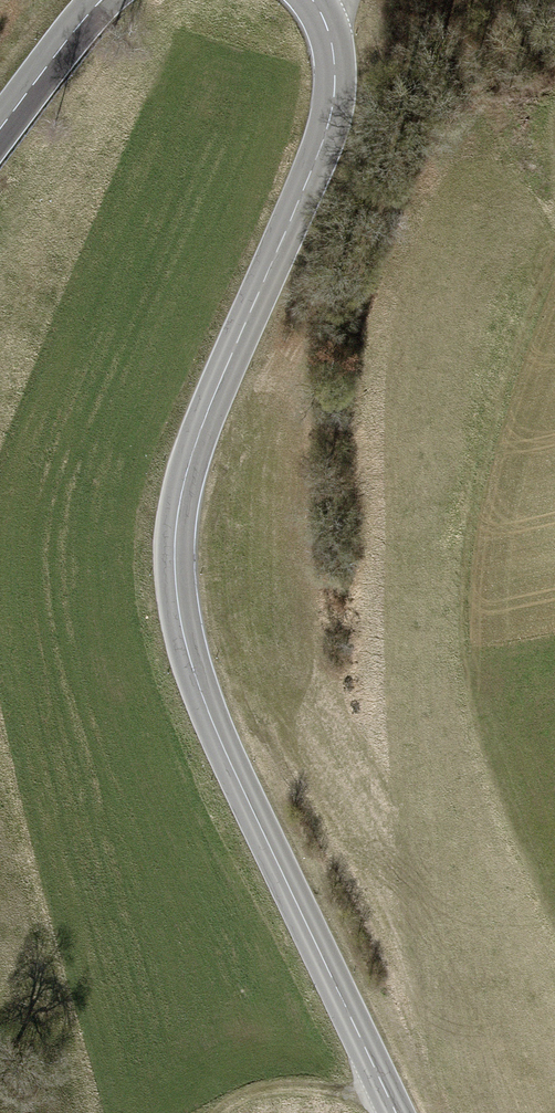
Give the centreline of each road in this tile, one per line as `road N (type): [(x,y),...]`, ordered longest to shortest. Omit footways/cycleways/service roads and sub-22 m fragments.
road 1 (primary): [(394,1112),(207,705),(174,566),(194,444),(322,124),(328,38),(311,0)]
road 2 (track): [(385,1096),(281,1086),(221,1112)]
road 3 (primary): [(103,0),(0,131)]

